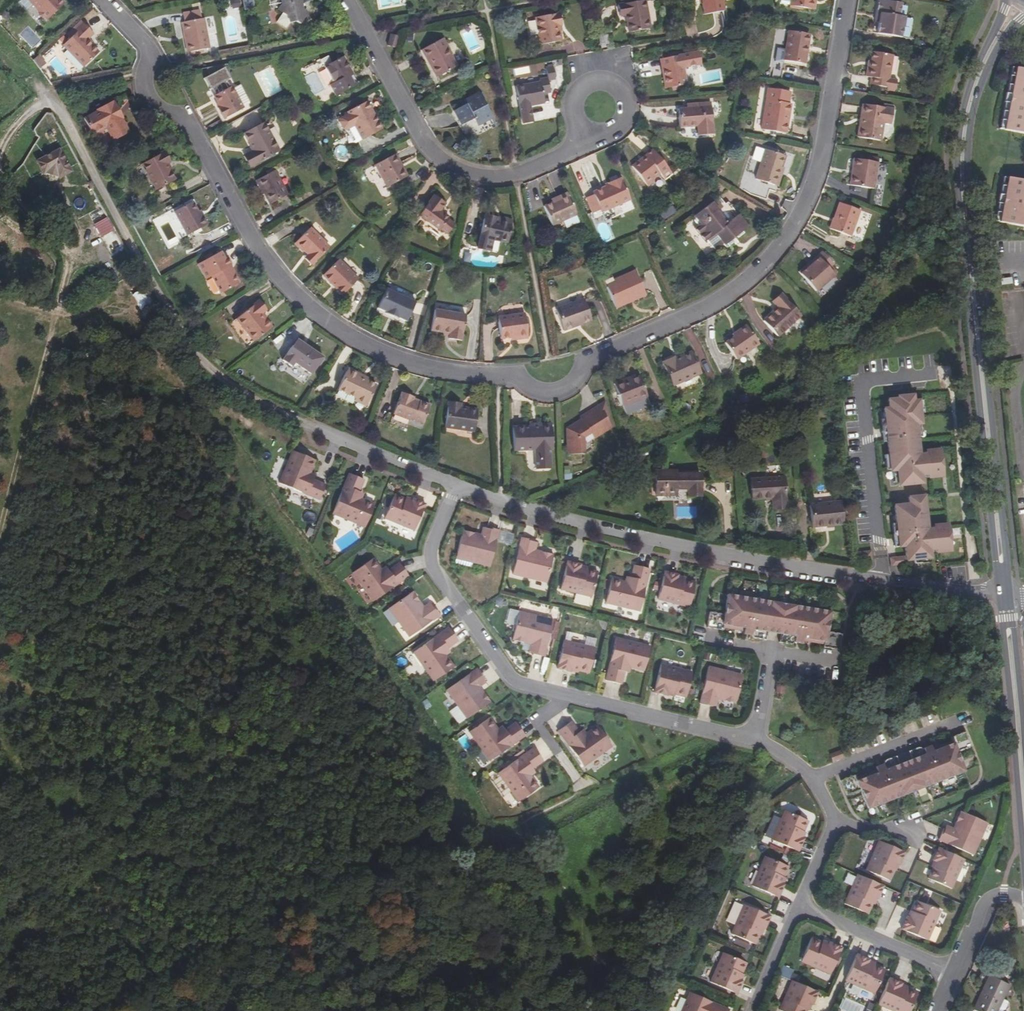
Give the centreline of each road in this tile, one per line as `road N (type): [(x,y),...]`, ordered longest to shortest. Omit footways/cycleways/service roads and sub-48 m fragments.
road 1 (residential): [(847,0),(815,175),(789,228),(751,275),(699,309),(586,359),(578,380),(556,392),(529,387),(513,373),(396,360),(332,326),(278,280),(182,117),(158,112),(144,92),(141,43),(101,0)]
road 2 (unclassified): [(0,41),(48,93),(199,367),(223,390),(454,488)]
road 3 (secondary): [(1007,0),(972,81),(956,181),(999,596)]
road 4 (secondary): [(1010,598),(966,180),(982,83),(997,48),(1023,21)]
road 5 (residential): [(454,488),(431,549),(432,570),(512,683),(764,743),(812,777),(835,820)]
road 6 (unclassified): [(454,488),(646,538),(999,596)]
road 7 (residential): [(600,106),(584,145),(517,175),(459,171),(434,155),(347,0)]
road 8 (secondary): [(999,596),(1023,862)]
road 9 (track): [(50,328),(0,522)]
road 10 (residential): [(798,904),(956,974)]
road 11 (secondary): [(1023,748),(1010,598)]

